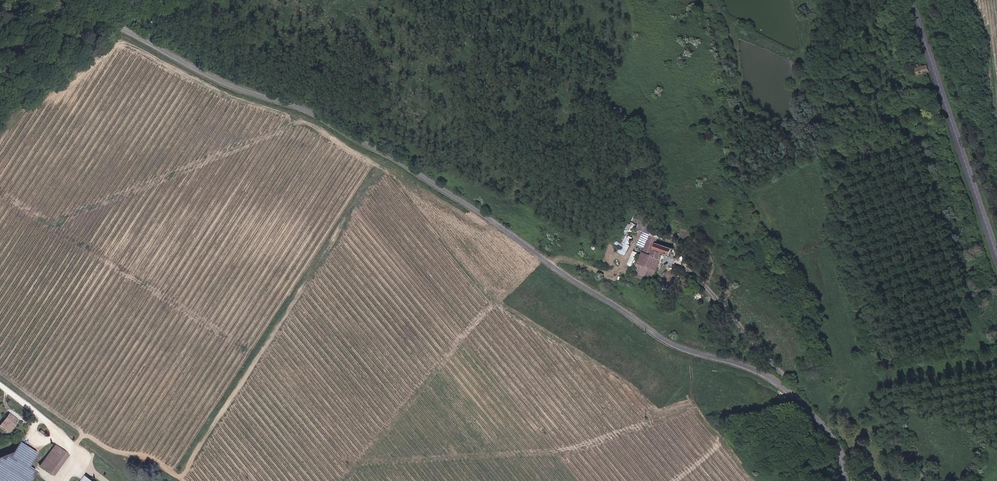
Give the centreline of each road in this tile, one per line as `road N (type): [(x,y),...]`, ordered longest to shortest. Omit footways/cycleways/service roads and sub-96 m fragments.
road 1 (unclassified): [(0,88),(57,41),(109,27),(228,85),(313,113),(452,195),(668,341),(784,387),(829,431),(849,480)]
road 2 (secondary): [(996,260),(912,0)]

